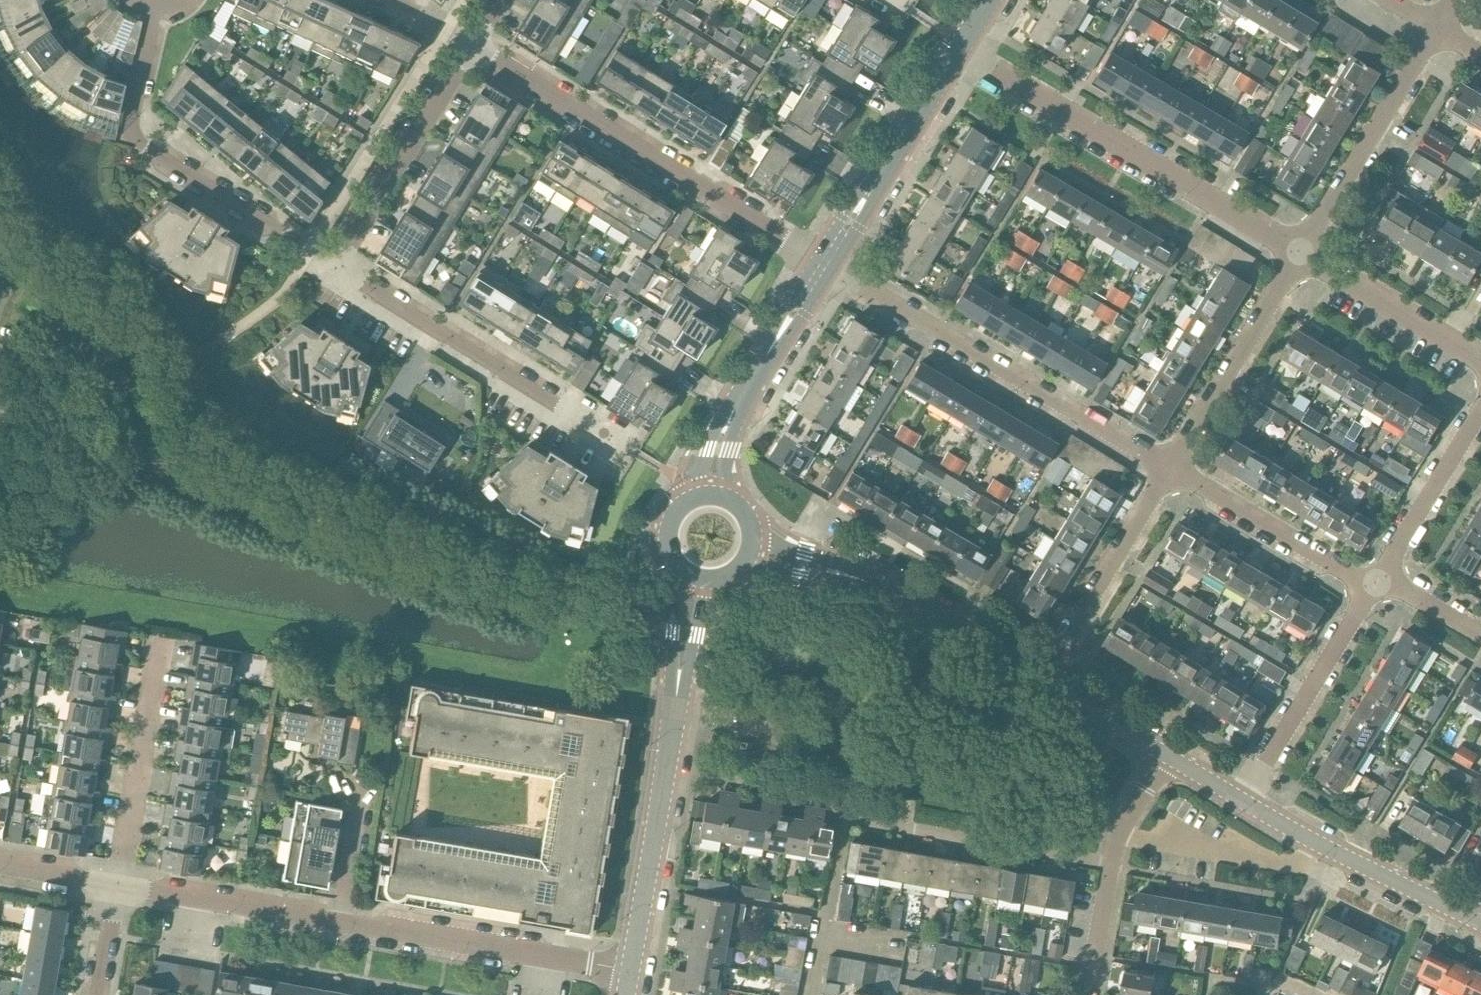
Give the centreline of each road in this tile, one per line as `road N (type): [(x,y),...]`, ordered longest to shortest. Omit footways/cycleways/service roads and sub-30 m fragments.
road 1 (residential): [(633,972),(118,886)]
road 2 (residential): [(1175,473),(822,262)]
road 3 (residential): [(474,46),(822,262)]
road 4 (residential): [(1304,257),(961,48)]
road 5 (tertiary): [(633,972),(694,576)]
road 6 (residential): [(336,267),(125,134),(152,7)]
road 7 (residential): [(631,451),(336,267)]
road 8 (residential): [(844,825),(1114,874)]
road 9 (residential): [(1304,257),(1438,32)]
road 10 (tertiary): [(707,495),(732,413),(822,262)]
road 11 (residential): [(336,267),(474,46)]
road 12 (tertiary): [(822,262),(961,48)]
road 13 (residential): [(1244,805),(1374,589)]
road 14 (residential): [(1175,473),(1304,257)]
road 15 (residential): [(118,886),(162,640)]
road 16 (residential): [(1046,686),(1175,473)]
road 17 (residential): [(1374,589),(1175,473)]
road 18 (residential): [(1122,840),(1316,877),(1334,857)]
road 19 (tertiary): [(857,577),(1046,686)]
road 20 (residential): [(1374,589),(1480,407)]
road 21 (residential): [(1480,364),(1304,257)]
road 22 (tertiary): [(1334,857),(1480,928)]
road 23 (tertiary): [(1046,686),(1163,760)]
road 24 (residential): [(1089,994),(1114,874)]
road 25 (residential): [(1480,645),(1374,589)]
road 26 (residential): [(118,886),(0,865)]

